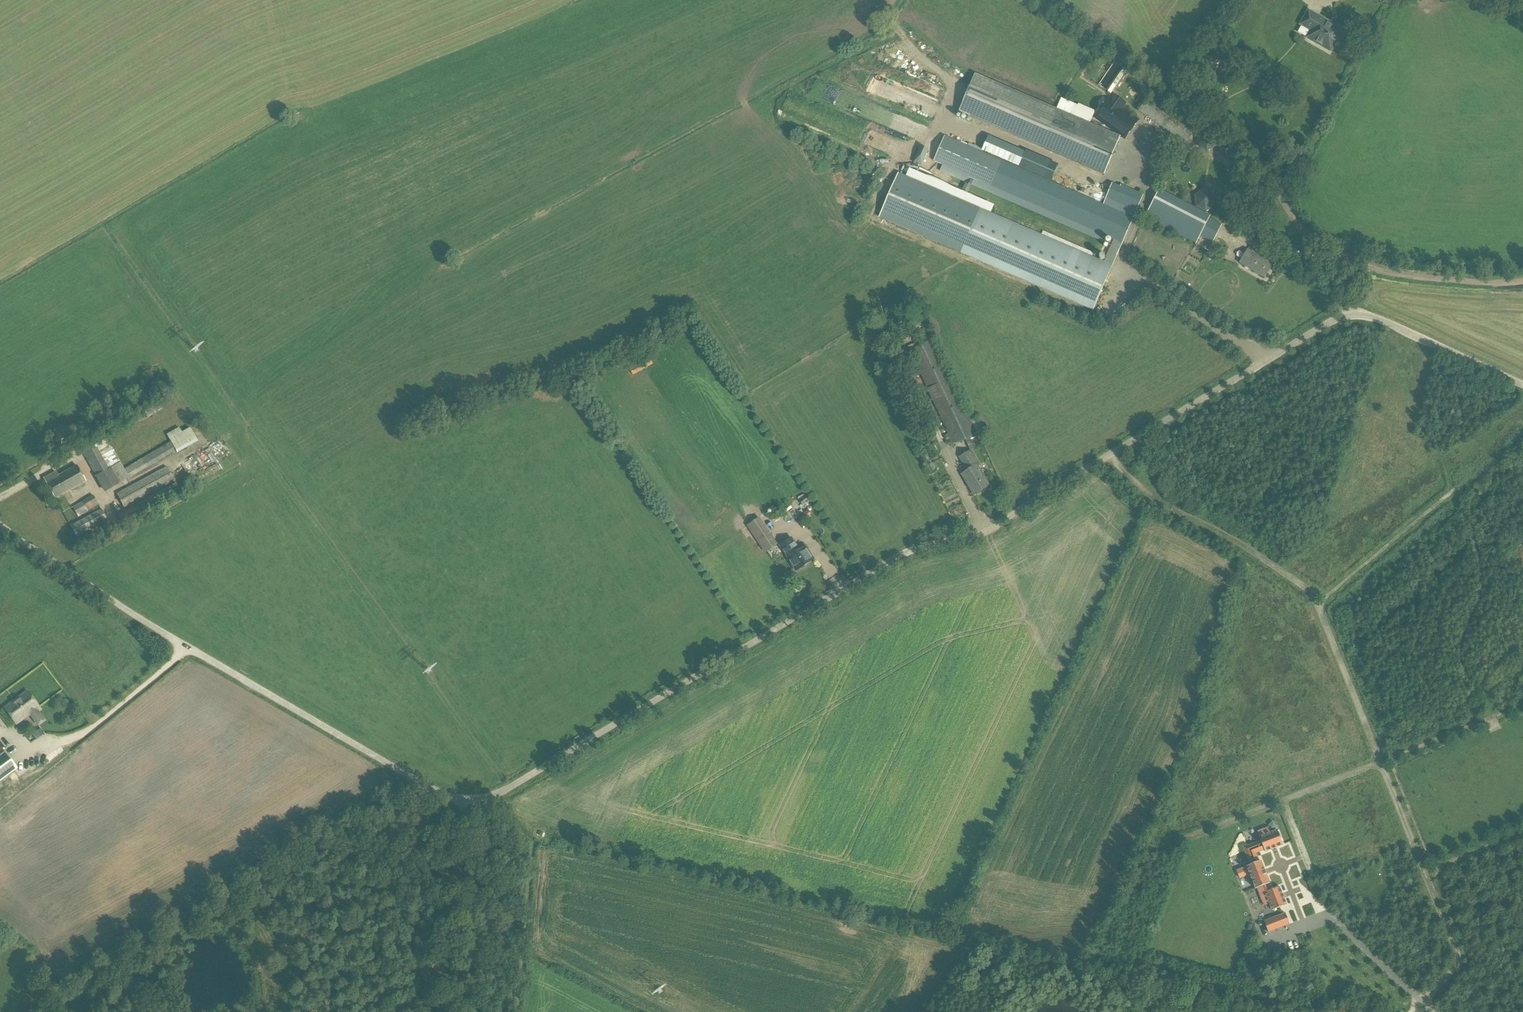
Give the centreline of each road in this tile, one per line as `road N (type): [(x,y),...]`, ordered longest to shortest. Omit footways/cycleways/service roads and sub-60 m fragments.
road 1 (unclassified): [(1351,311),(1027,508),(973,534),(924,539),(508,787),(470,800)]
road 2 (unclassified): [(470,800),(408,776),(188,647),(0,523)]
road 3 (track): [(1497,731),(1485,701),(1460,673),(1481,578),(1475,535),(1447,495)]
road 4 (unclassified): [(470,800),(443,950),(446,1011)]
road 5 (unclassified): [(1351,311),(1345,302),(1366,265),(1293,215),(1266,177)]
road 6 (unclassified): [(1522,386),(1351,311)]
road 7 (track): [(1456,488),(1319,604)]
road 8 (track): [(1366,265),(1522,282)]

